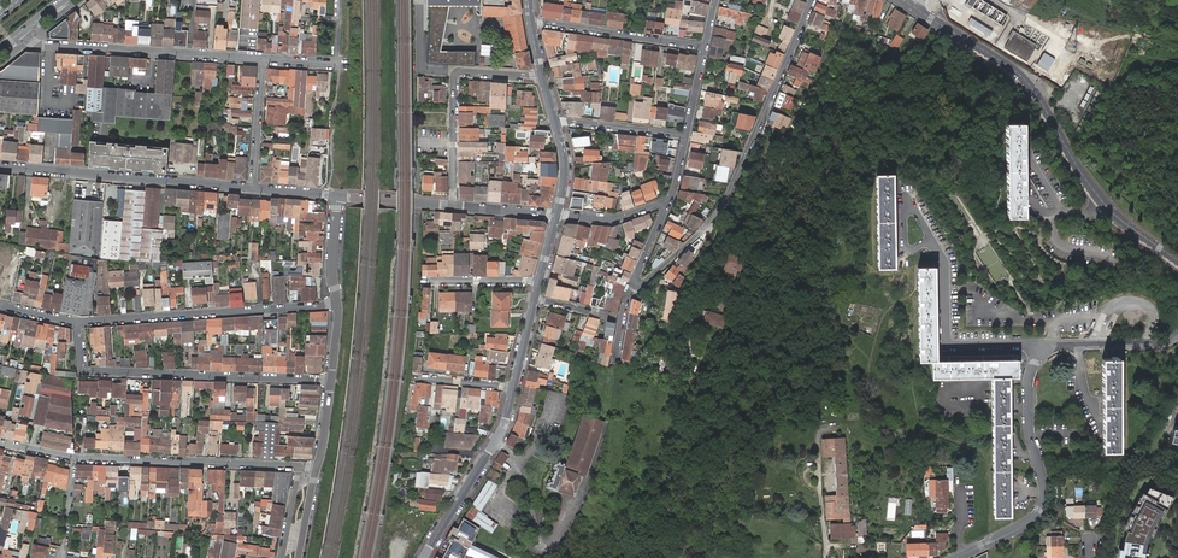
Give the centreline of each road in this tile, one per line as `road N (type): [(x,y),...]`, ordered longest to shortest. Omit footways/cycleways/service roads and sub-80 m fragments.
road 1 (residential): [(634,281),(661,269),(726,201),(813,0)]
road 2 (residential): [(0,443),(75,459),(316,469)]
road 3 (residential): [(78,323),(80,365),(89,372),(331,381)]
road 4 (residential): [(912,5),(1021,77),(1103,204)]
road 5 (residential): [(960,556),(1022,526),(1046,496),(1028,383),(1043,348)]
road 6 (residential): [(337,303),(78,323)]
road 7 (residential): [(253,188),(0,167)]
road 8 (residential): [(264,59),(43,46),(22,31)]
road 9 (residential): [(1043,348),(946,349),(942,261),(934,243)]
road 10 (tertiary): [(424,557),(504,425),(514,388)]
road 11 (residential): [(529,21),(706,46)]
road 12 (residential): [(458,71),(453,206)]
road 13 (residential): [(555,123),(686,136)]
road 14 (residential): [(264,59),(253,188)]

